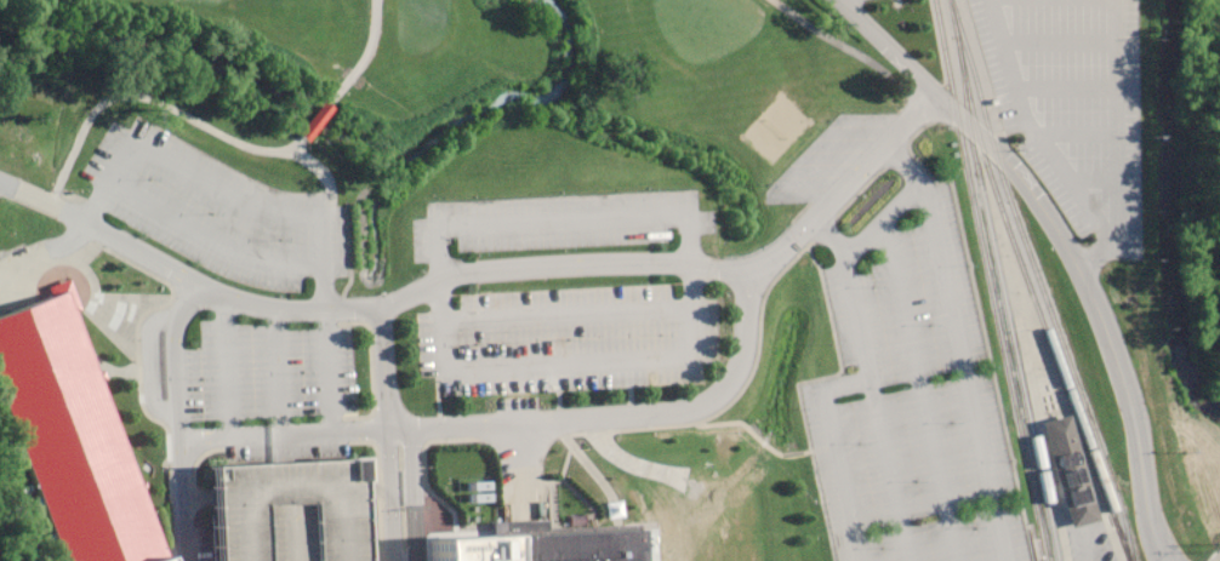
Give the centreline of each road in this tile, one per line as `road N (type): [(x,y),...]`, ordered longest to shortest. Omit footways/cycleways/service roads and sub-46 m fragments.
road 1 (residential): [(1163,560),(1140,499),(1129,399),(1078,265),(1014,173),(840,0)]
road 2 (residential): [(394,429),(378,305)]

